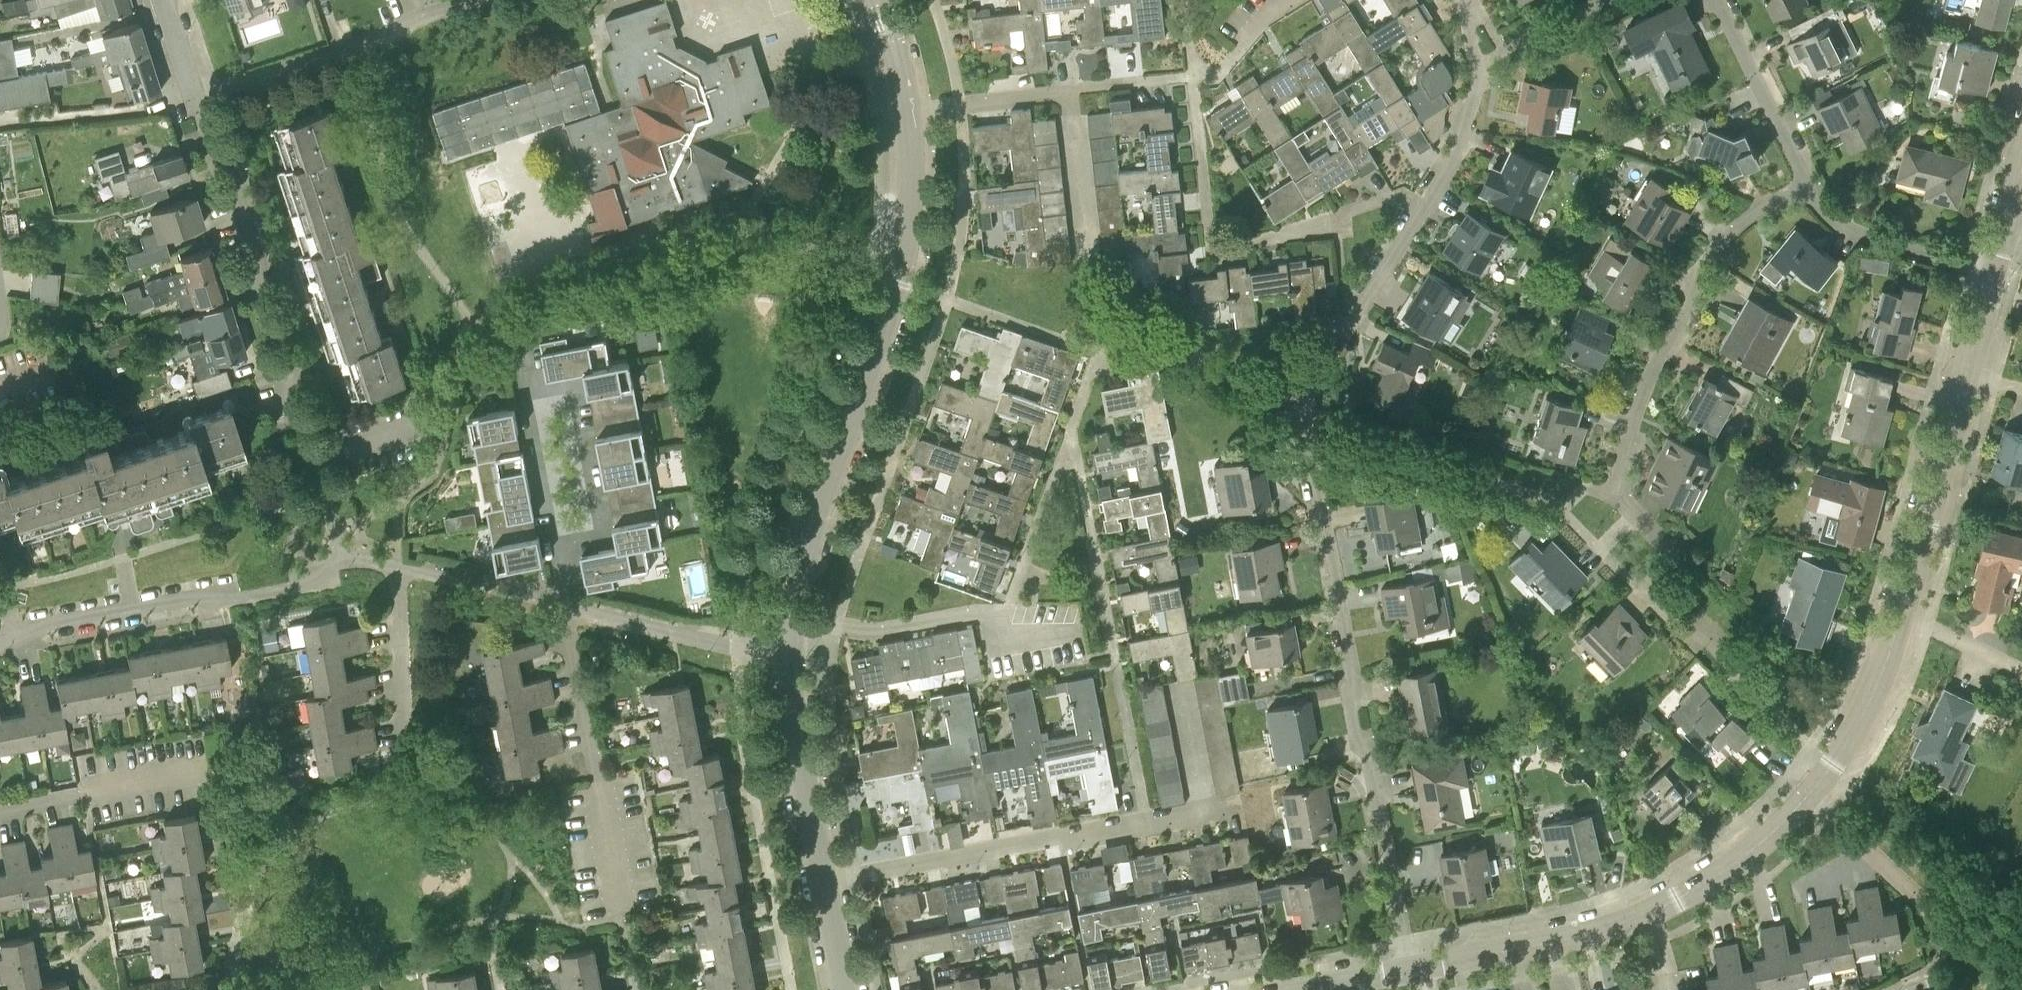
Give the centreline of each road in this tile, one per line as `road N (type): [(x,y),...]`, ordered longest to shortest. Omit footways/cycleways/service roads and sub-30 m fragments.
road 1 (residential): [(1406,969),(1366,750),(1350,712),(1354,694),(1305,404),(1308,383),(1420,212),(1464,129),(1477,65),(1466,0)]
road 2 (residential): [(1406,969),(1588,934),(1650,912),(1738,862),(1814,795),(1852,742),(1904,618)]
road 3 (residential): [(791,617),(804,543),(896,284),(909,111)]
road 4 (residential): [(344,562),(288,377),(295,361),(286,333),(270,326),(256,286),(260,260),(205,125)]
road 5 (residential): [(1675,554),(1616,497),(1635,412),(1710,258),(1759,209),(1808,183)]
road 6 (residential): [(826,881),(1205,813)]
road 7 (residential): [(548,539),(522,394),(576,383),(606,527)]
road 8 (residential): [(19,638),(304,582),(344,562)]
road 9 (residential): [(195,92),(471,0)]
road 10 (residential): [(1904,618),(1967,372)]
road 11 (residential): [(790,654),(559,600)]
road 12 (unclassified): [(826,881),(790,654)]
road 13 (residential): [(1997,272),(1853,234),(1831,220),(1808,183)]
road 14 (residential): [(1808,183),(1718,0)]
road 15 (residential): [(909,111),(1089,86)]
road 16 (residential): [(403,744),(399,564)]
road 17 (residential): [(594,772),(559,600)]
road 18 (residential): [(399,564),(559,600)]
road 19 (residential): [(2021,674),(1904,618)]

